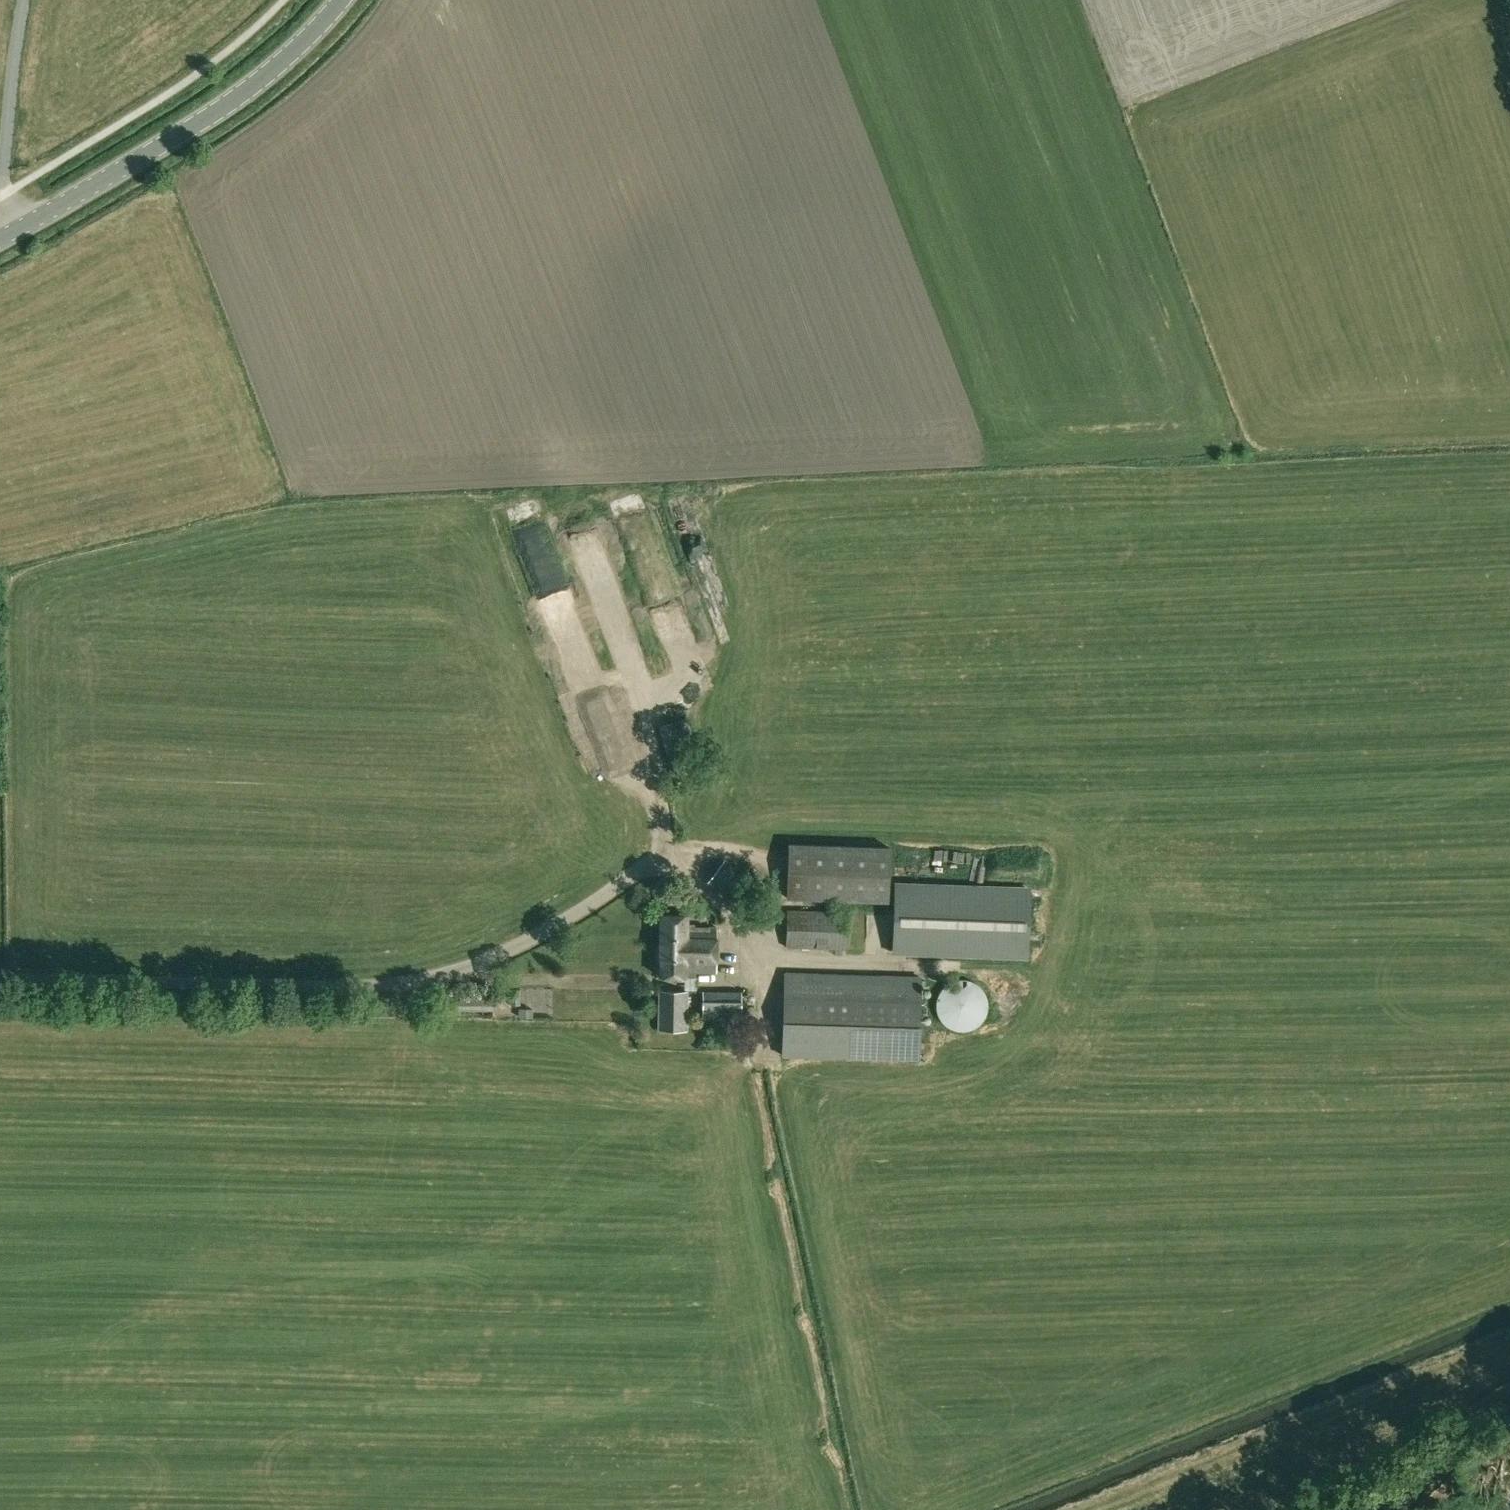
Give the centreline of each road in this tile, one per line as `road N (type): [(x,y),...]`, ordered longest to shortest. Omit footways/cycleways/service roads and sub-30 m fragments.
road 1 (tertiary): [(0,245),(221,108),(280,66),(347,0)]
road 2 (track): [(1311,1509),(1509,1389)]

